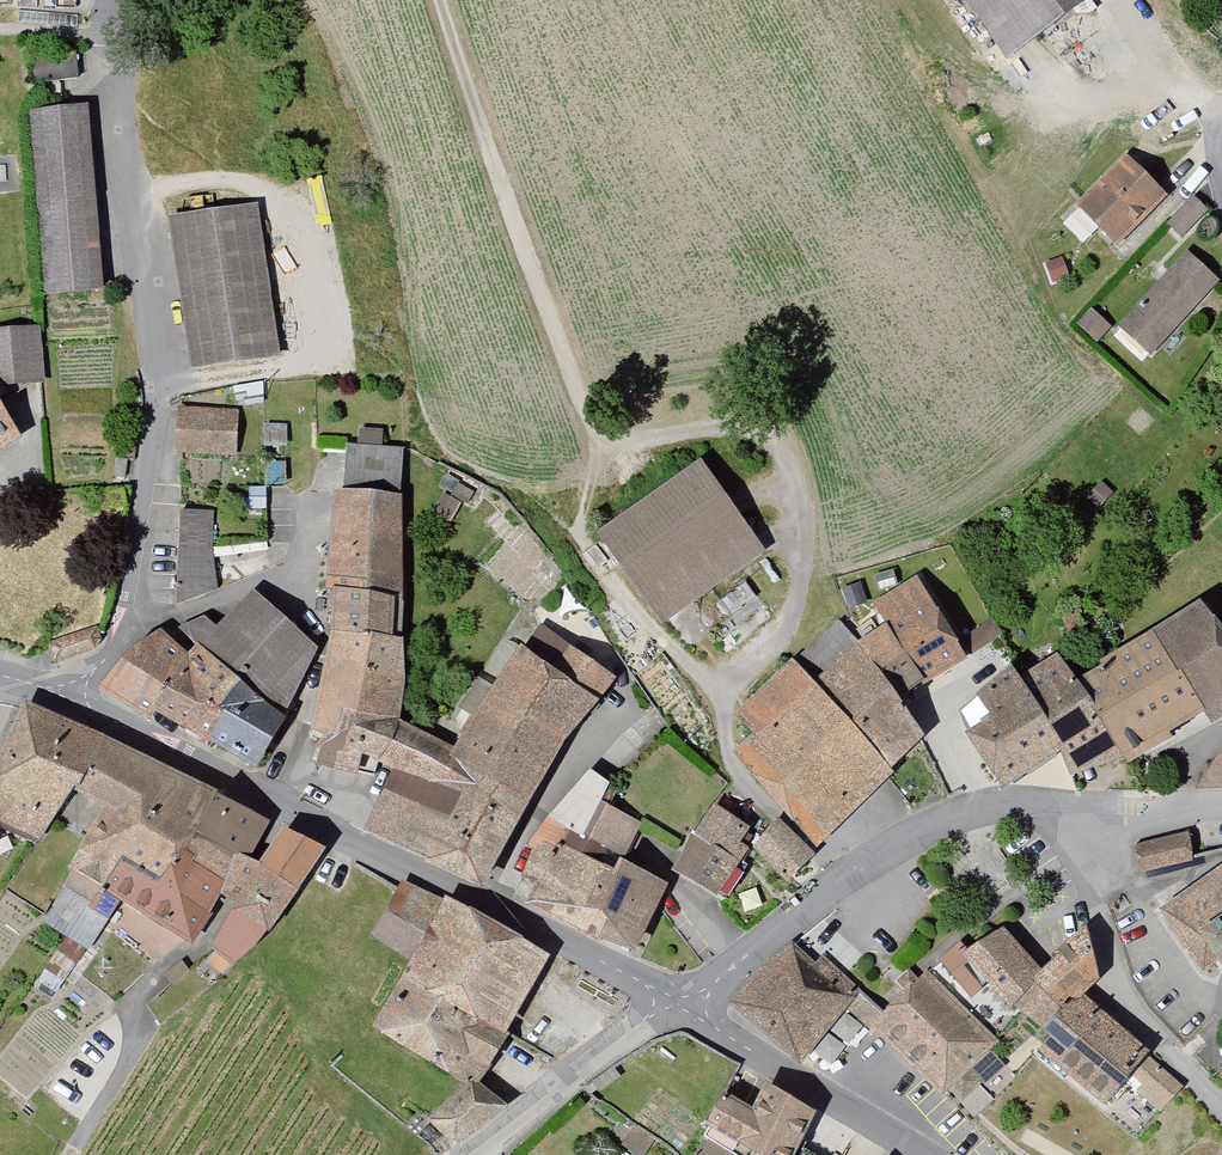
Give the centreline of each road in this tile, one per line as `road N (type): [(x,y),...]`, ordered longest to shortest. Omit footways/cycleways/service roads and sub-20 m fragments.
road 1 (residential): [(150,0),(125,48),(125,115),(156,376),(130,627),(71,698)]
road 2 (unclassified): [(680,1006),(71,698)]
road 3 (residential): [(1087,832),(1007,801),(959,813),(804,905),(680,1006)]
road 4 (residential): [(1087,832),(1114,957),(1221,1125)]
road 5 (unclassified): [(907,1154),(680,1006)]
road 6 (unclassified): [(467,1154),(680,1006)]
road 7 (residential): [(1221,813),(1087,832)]

